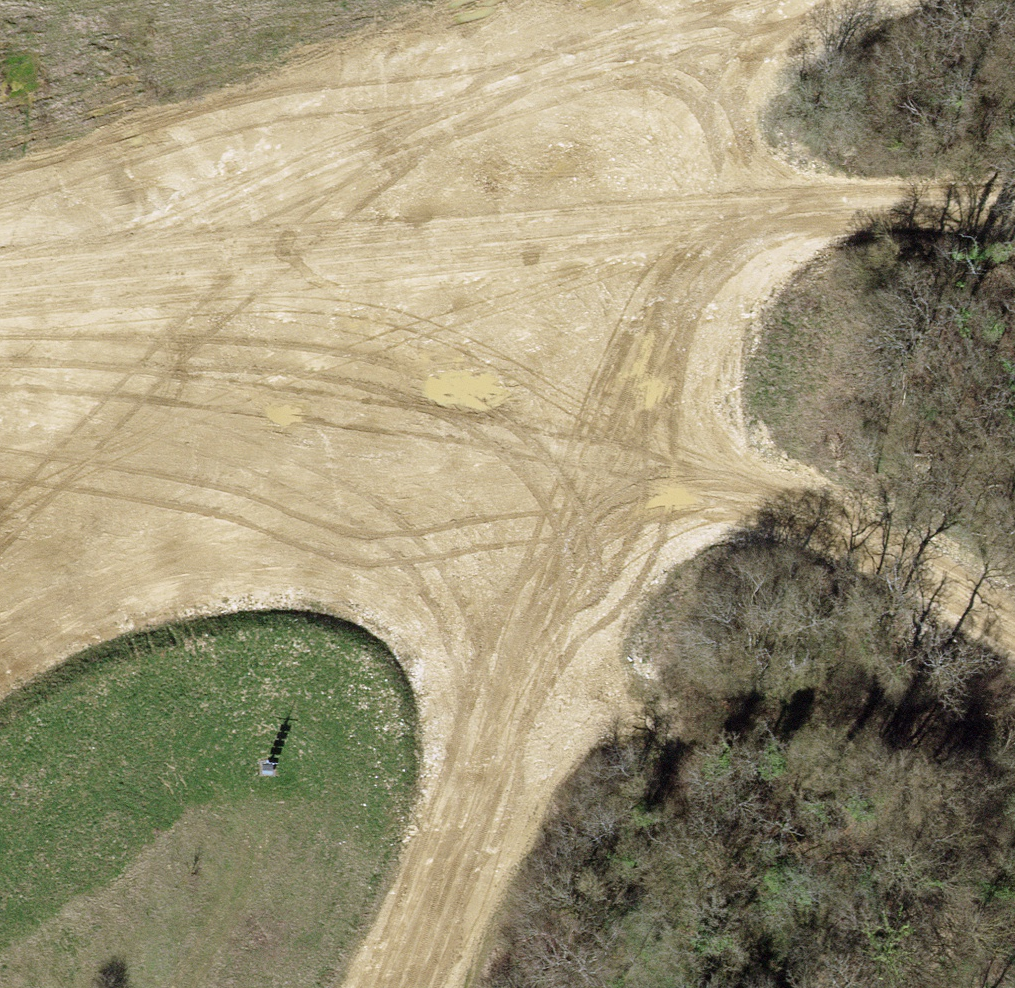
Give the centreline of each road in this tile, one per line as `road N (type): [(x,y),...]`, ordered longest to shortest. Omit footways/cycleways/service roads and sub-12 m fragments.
road 1 (track): [(0,425),(742,487),(898,553),(1014,628)]
road 2 (track): [(720,18),(688,217),(628,476),(394,987)]
road 3 (track): [(0,287),(762,209),(1014,200)]
road 4 (track): [(0,186),(805,0)]
road 5 (track): [(283,448),(0,630)]

